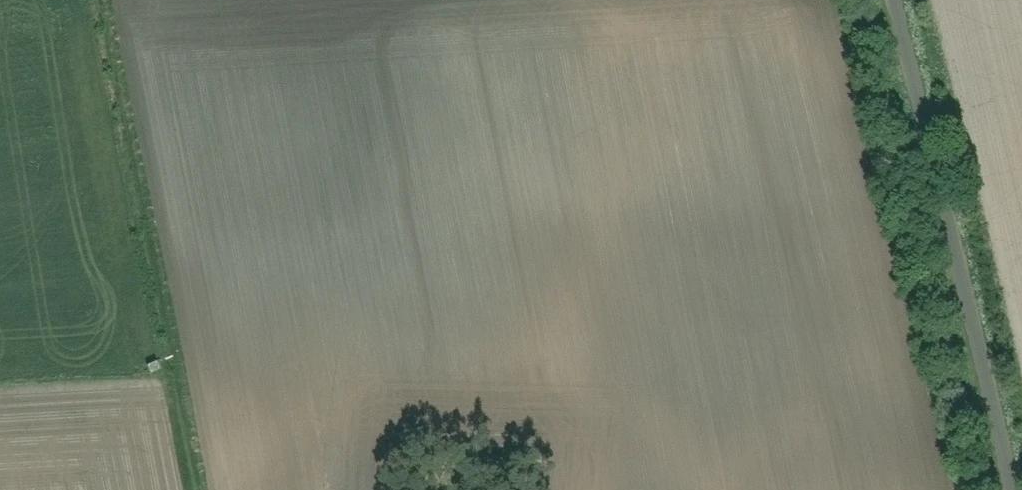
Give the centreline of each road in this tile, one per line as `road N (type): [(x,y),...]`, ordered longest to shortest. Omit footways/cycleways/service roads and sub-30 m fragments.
road 1 (unclassified): [(890,0),(1008,489)]

